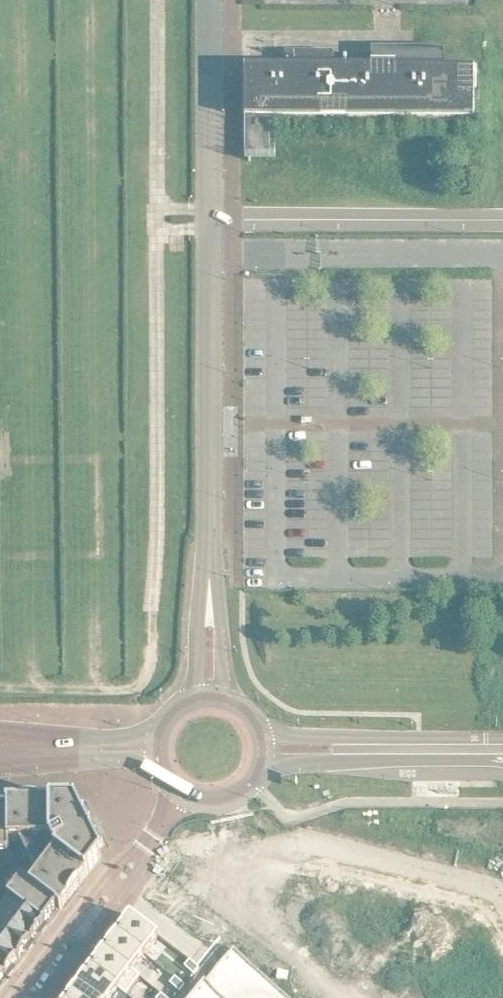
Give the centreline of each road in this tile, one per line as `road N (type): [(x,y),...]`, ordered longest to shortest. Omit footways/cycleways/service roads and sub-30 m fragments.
road 1 (unclassified): [(216,687),(217,208)]
road 2 (unclassified): [(217,208),(502,210)]
road 3 (residential): [(23,997),(187,783)]
road 4 (tertiary): [(502,730),(265,721)]
road 5 (tertiary): [(265,758),(502,752)]
road 6 (unclassified): [(217,208),(217,0)]
road 7 (residential): [(502,889),(323,835)]

